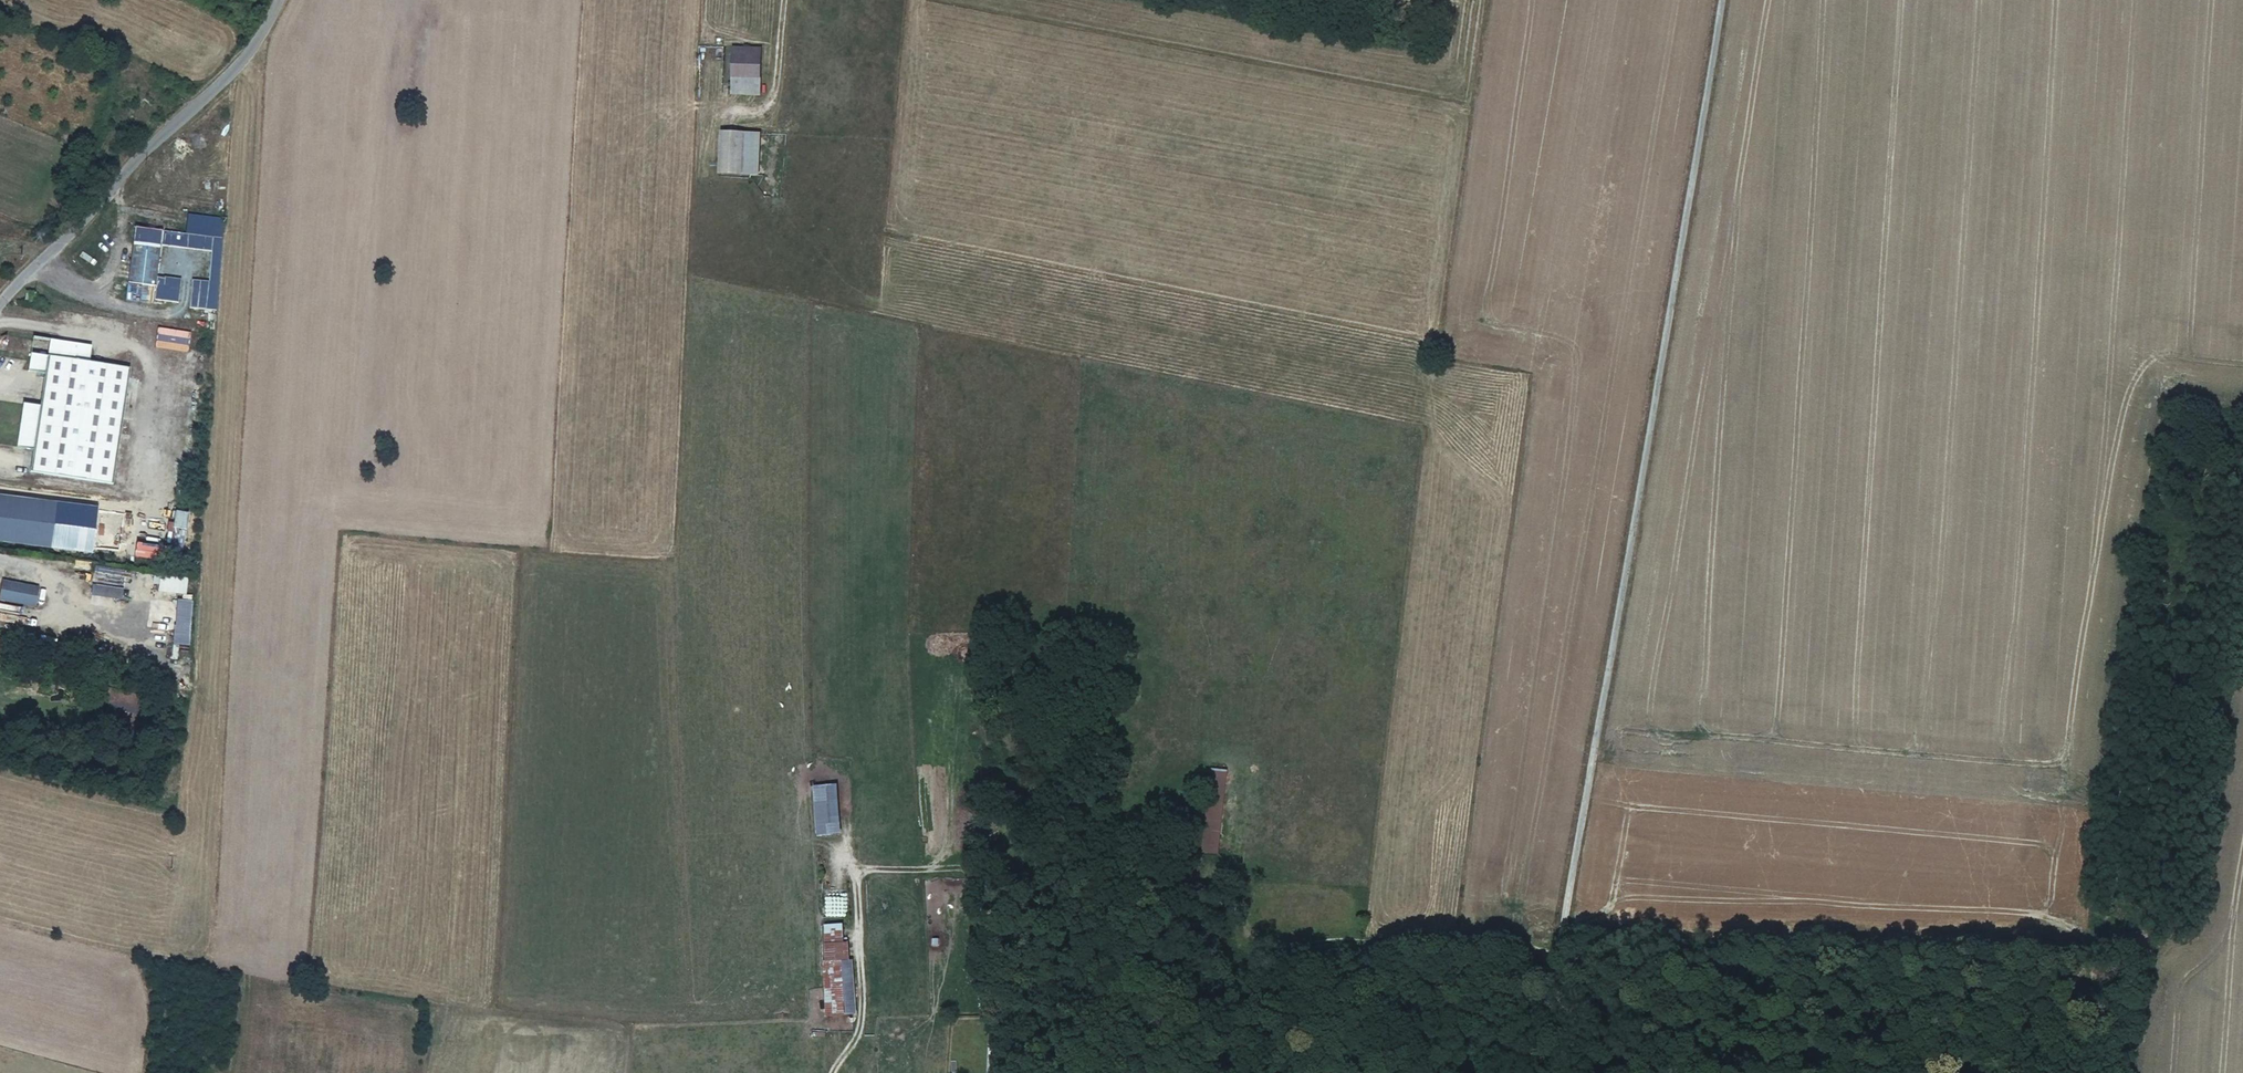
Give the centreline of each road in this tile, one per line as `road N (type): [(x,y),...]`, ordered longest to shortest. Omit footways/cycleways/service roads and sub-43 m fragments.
road 1 (unclassified): [(1529,1072),(1544,980),(1573,886),(1720,0)]
road 2 (unclassified): [(0,312),(238,67),(284,0)]

